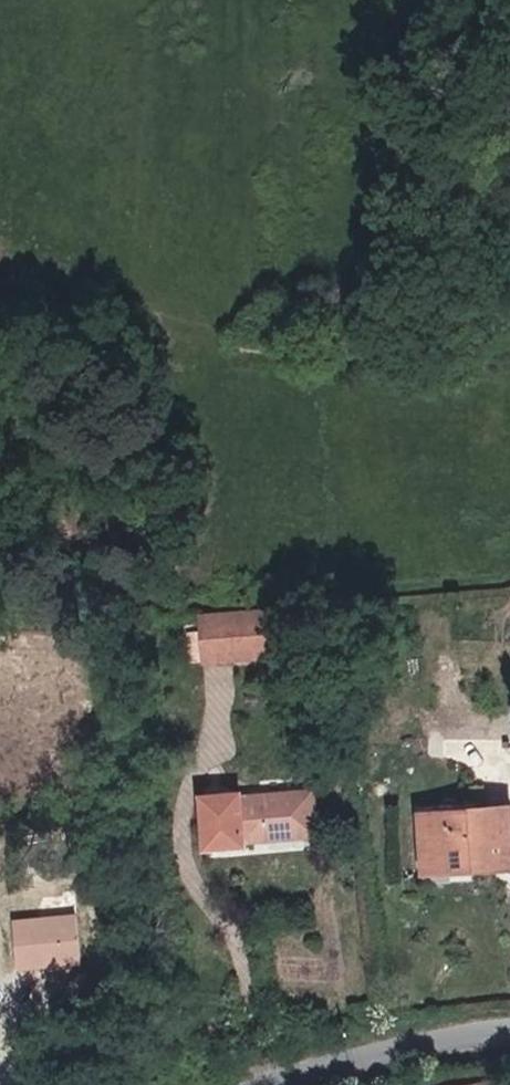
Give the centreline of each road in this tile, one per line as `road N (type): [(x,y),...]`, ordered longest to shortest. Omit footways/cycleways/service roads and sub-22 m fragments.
road 1 (tertiary): [(277,1084),(350,1057),(509,1035)]

